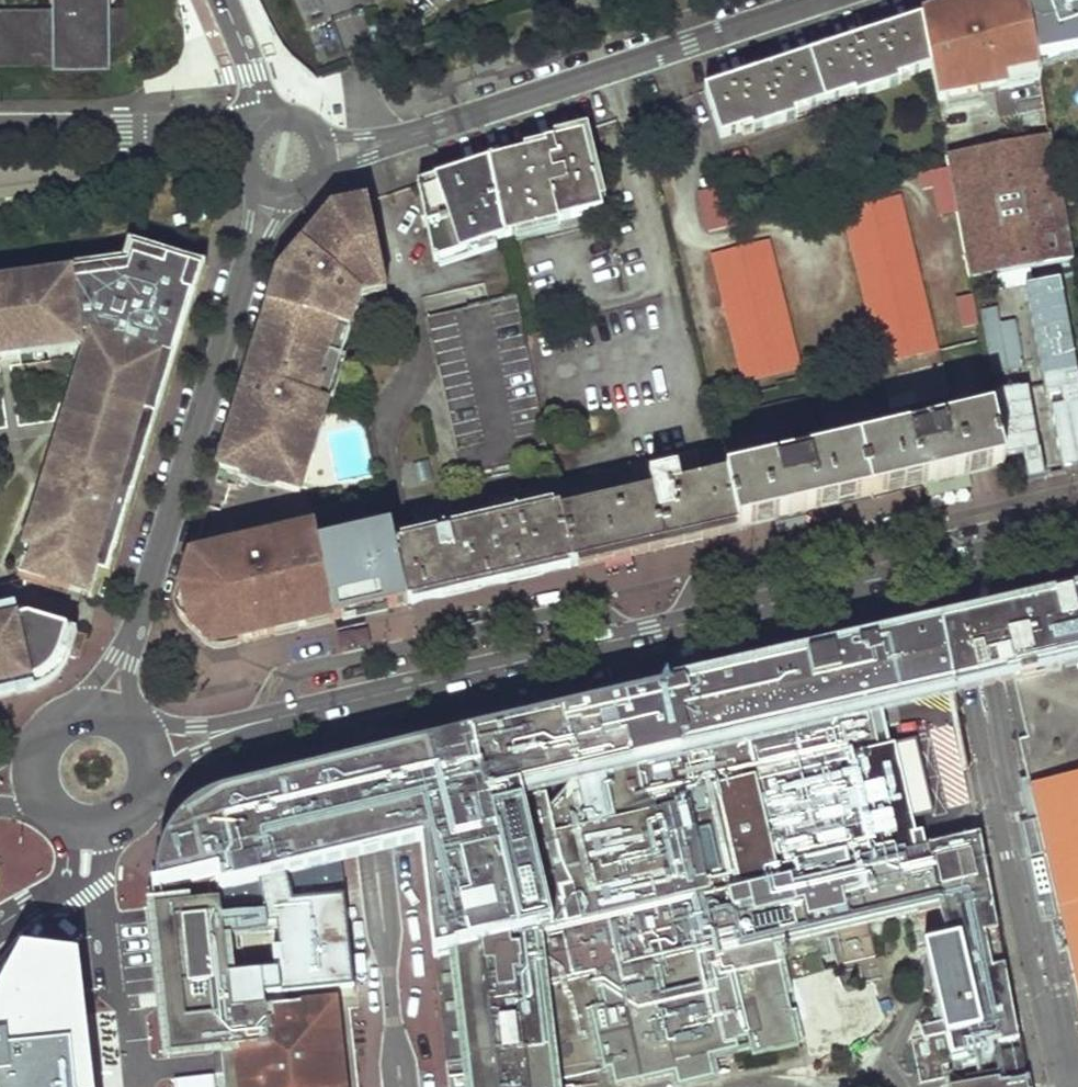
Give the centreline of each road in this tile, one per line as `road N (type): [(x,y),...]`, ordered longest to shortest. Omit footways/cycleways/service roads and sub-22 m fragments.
road 1 (residential): [(820,0),(419,131),(337,152),(284,154)]
road 2 (residential): [(284,154),(125,657)]
road 3 (residential): [(628,636),(587,605),(427,641),(289,674),(267,718)]
road 4 (residential): [(362,697),(401,1086)]
road 5 (residential): [(953,564),(911,519),(708,571),(687,622)]
road 6 (residential): [(284,154),(184,130),(0,129)]
road 7 (primary): [(362,697),(628,636)]
road 8 (primary): [(687,622),(953,564)]
road 9 (residential): [(101,896),(110,983),(135,1040),(139,1086)]
road 10 (residential): [(284,154),(223,0)]
road 11 (primary): [(953,564),(1077,536)]
road 12 (primary): [(151,750),(267,718)]

